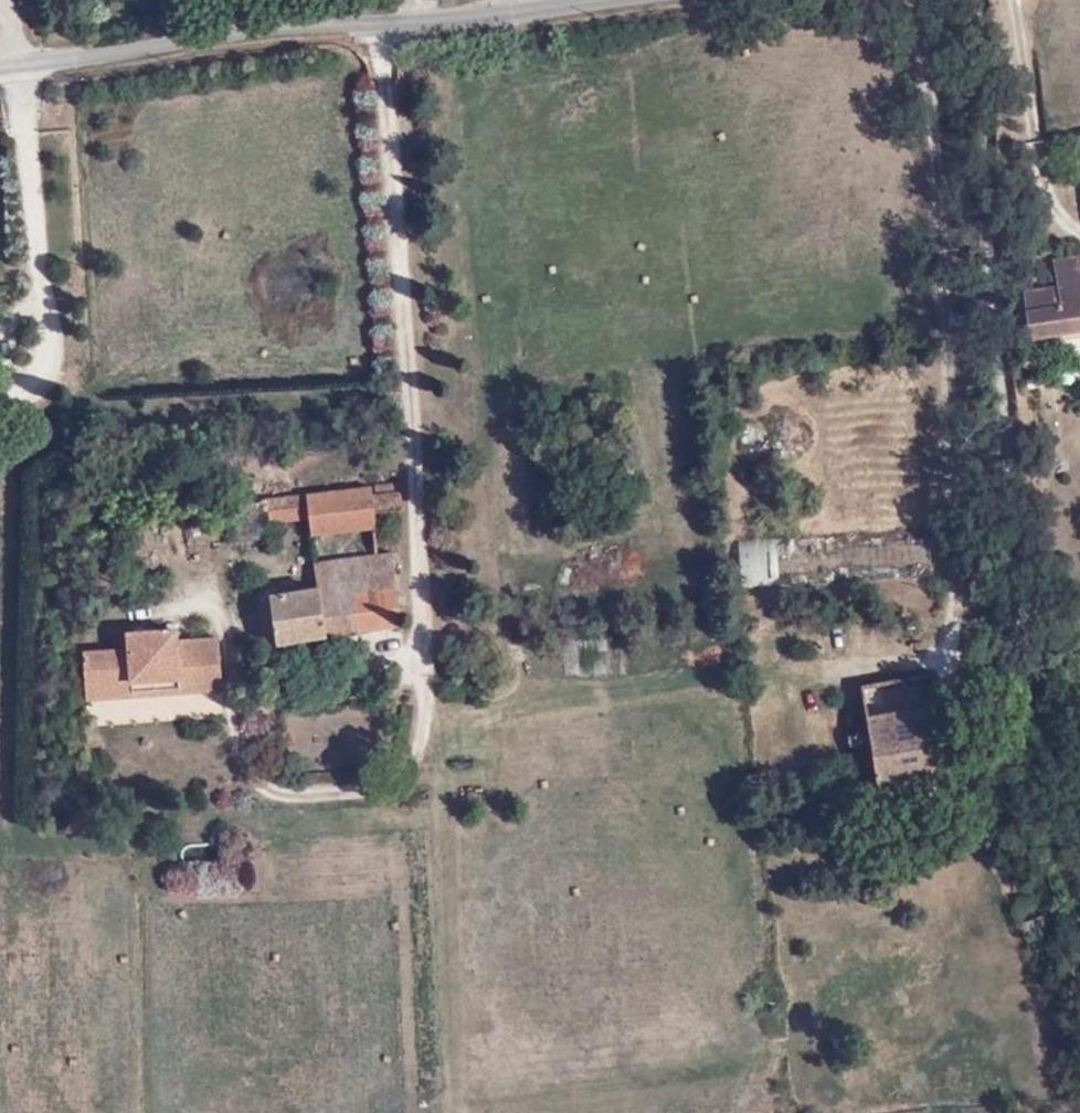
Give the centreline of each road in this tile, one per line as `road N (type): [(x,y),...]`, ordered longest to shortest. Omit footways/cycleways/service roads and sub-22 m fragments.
road 1 (unclassified): [(583,0),(404,22),(284,26),(0,64)]

